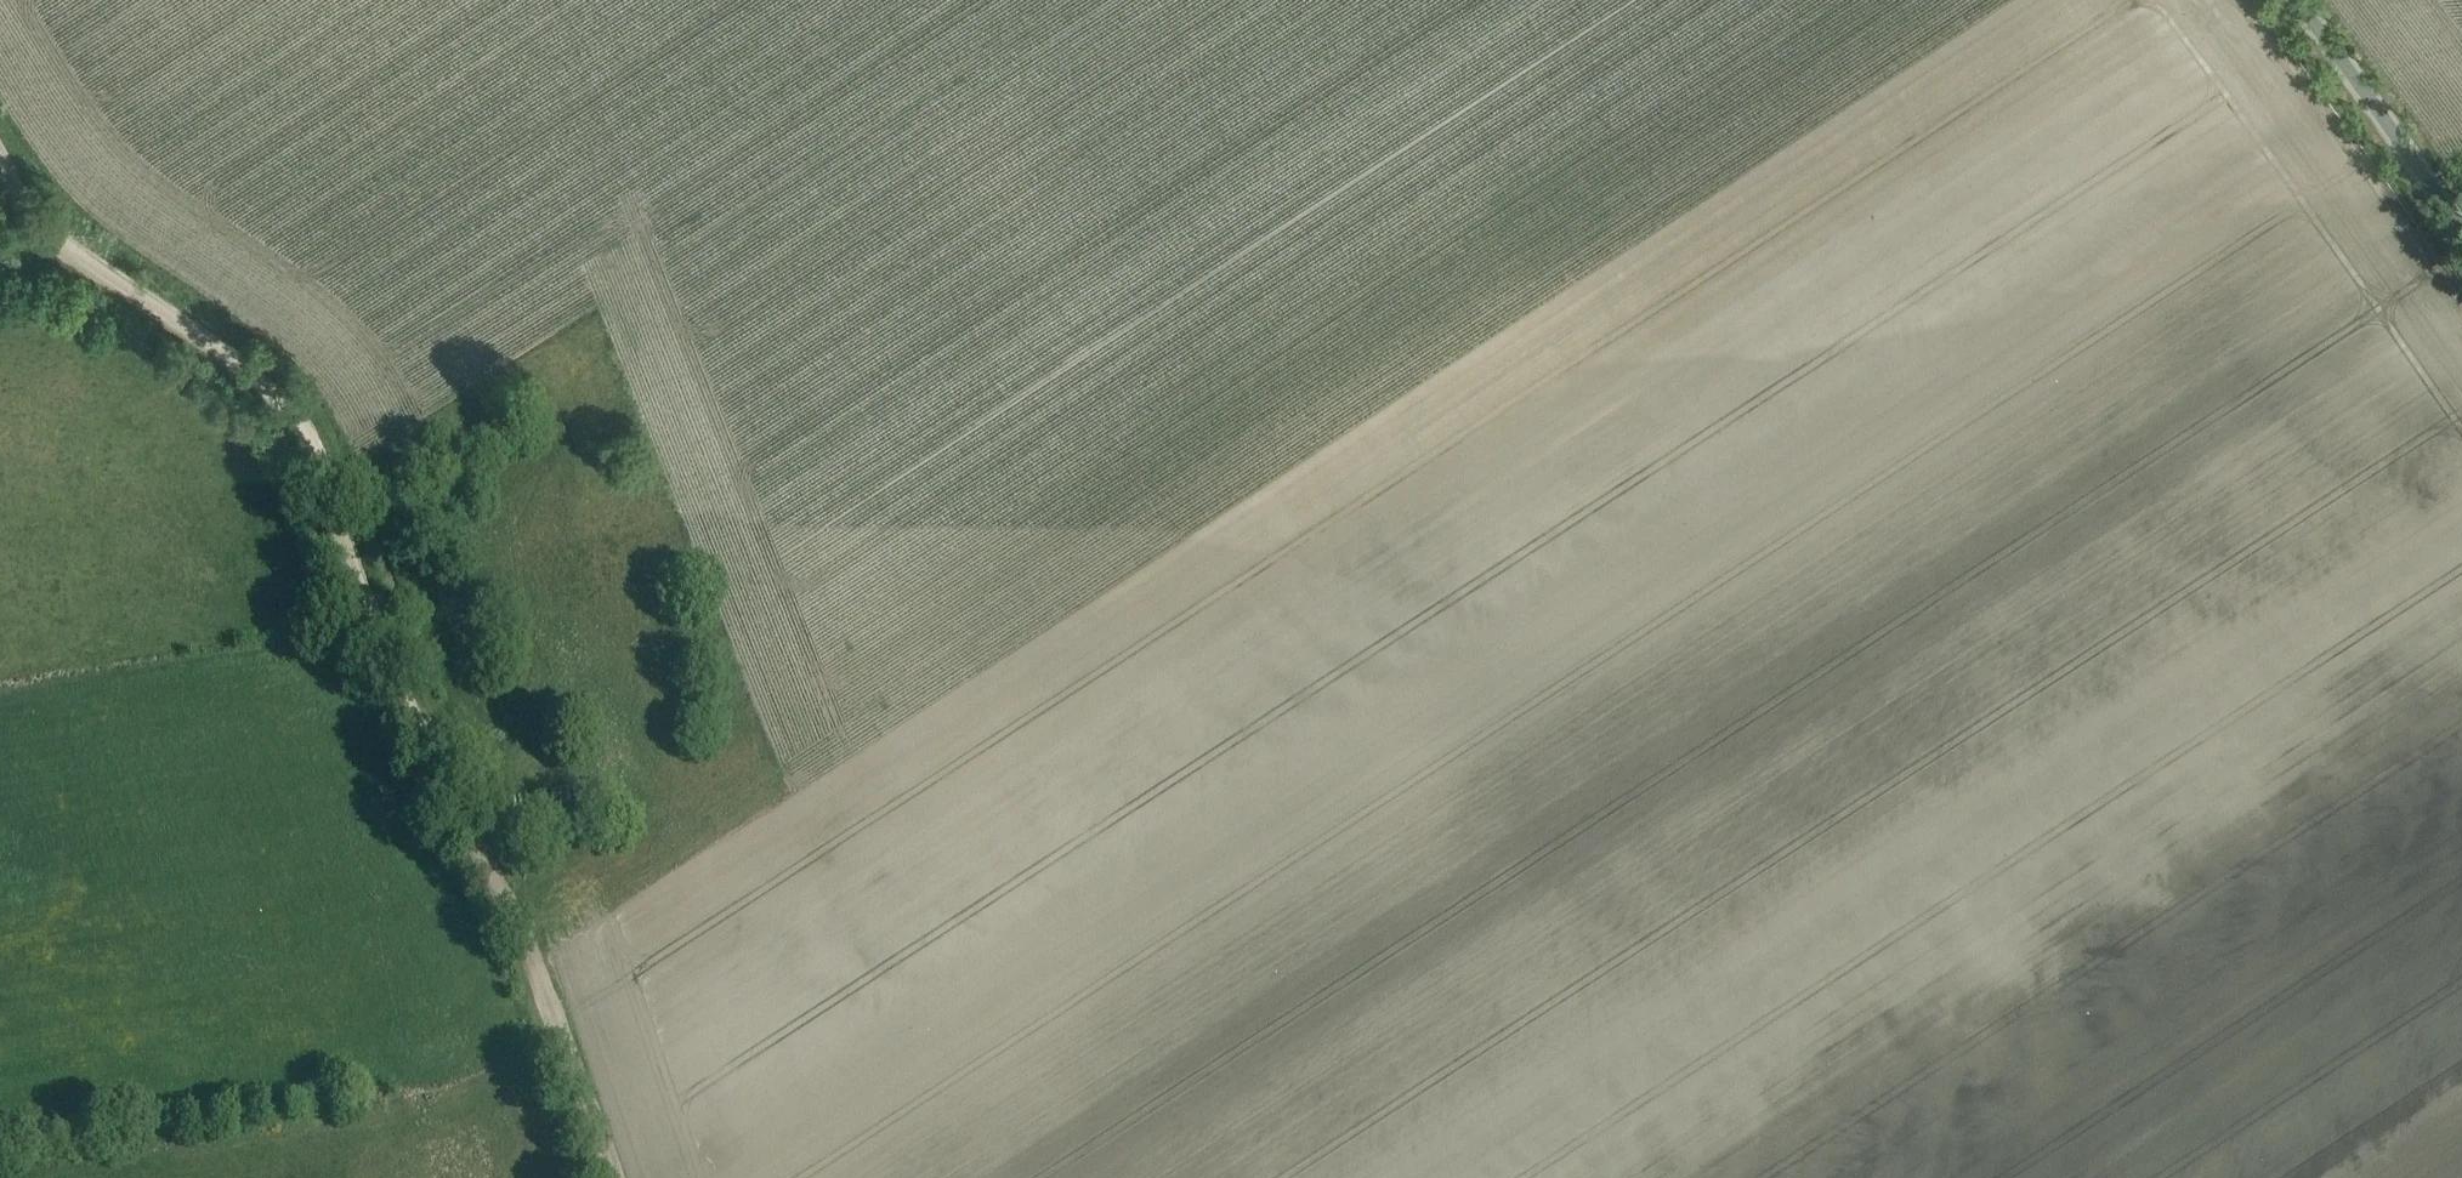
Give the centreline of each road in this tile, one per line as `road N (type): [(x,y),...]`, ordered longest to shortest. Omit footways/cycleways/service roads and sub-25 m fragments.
road 1 (track): [(620,1177),(494,873),(423,742),(292,414),(254,370),(101,270),(40,218),(0,153)]
road 2 (tertiary): [(2461,233),(2292,0)]

